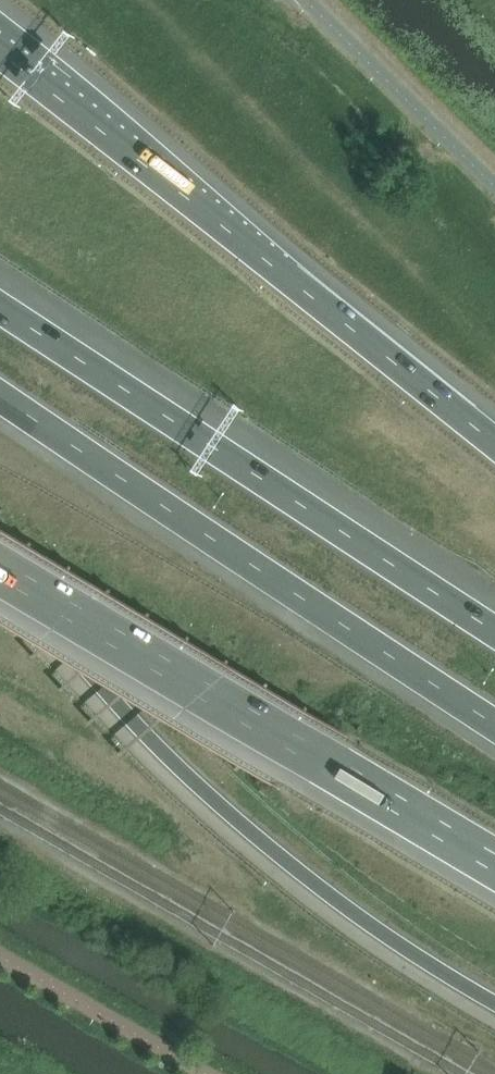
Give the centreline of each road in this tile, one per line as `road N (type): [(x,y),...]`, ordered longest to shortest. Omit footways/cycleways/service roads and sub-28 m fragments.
road 1 (motorway): [(0,567),(124,711),(230,814),(348,909),(494,1003)]
road 2 (motorway): [(494,443),(0,55)]
road 3 (motorway): [(0,396),(494,724)]
road 4 (motorway): [(494,633),(0,309)]
road 5 (motorway): [(0,558),(494,853)]

